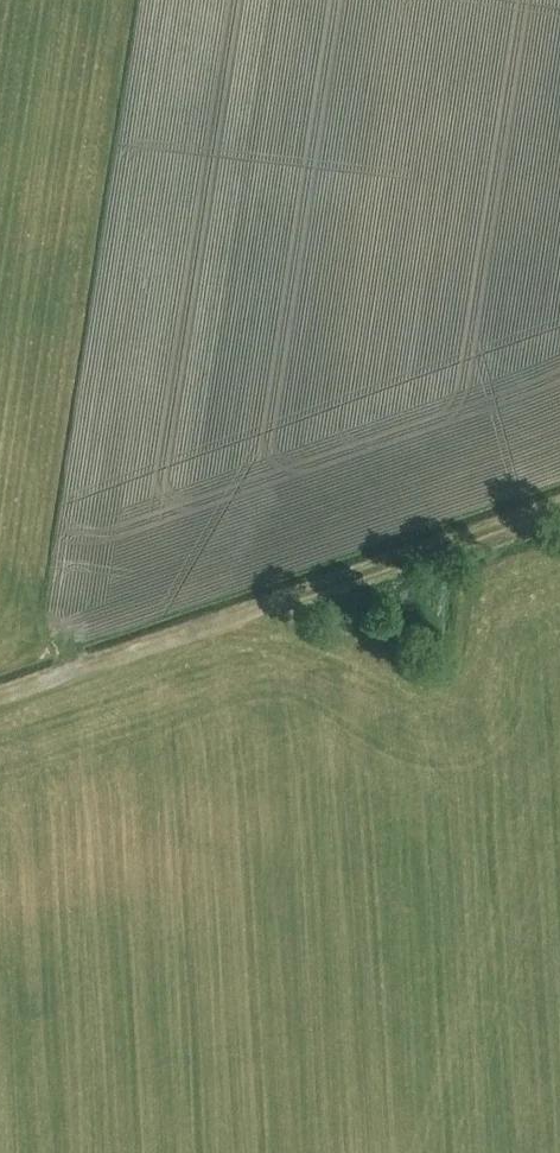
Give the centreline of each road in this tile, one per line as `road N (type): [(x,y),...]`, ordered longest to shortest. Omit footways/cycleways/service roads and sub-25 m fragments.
road 1 (track): [(0,695),(559,503)]

